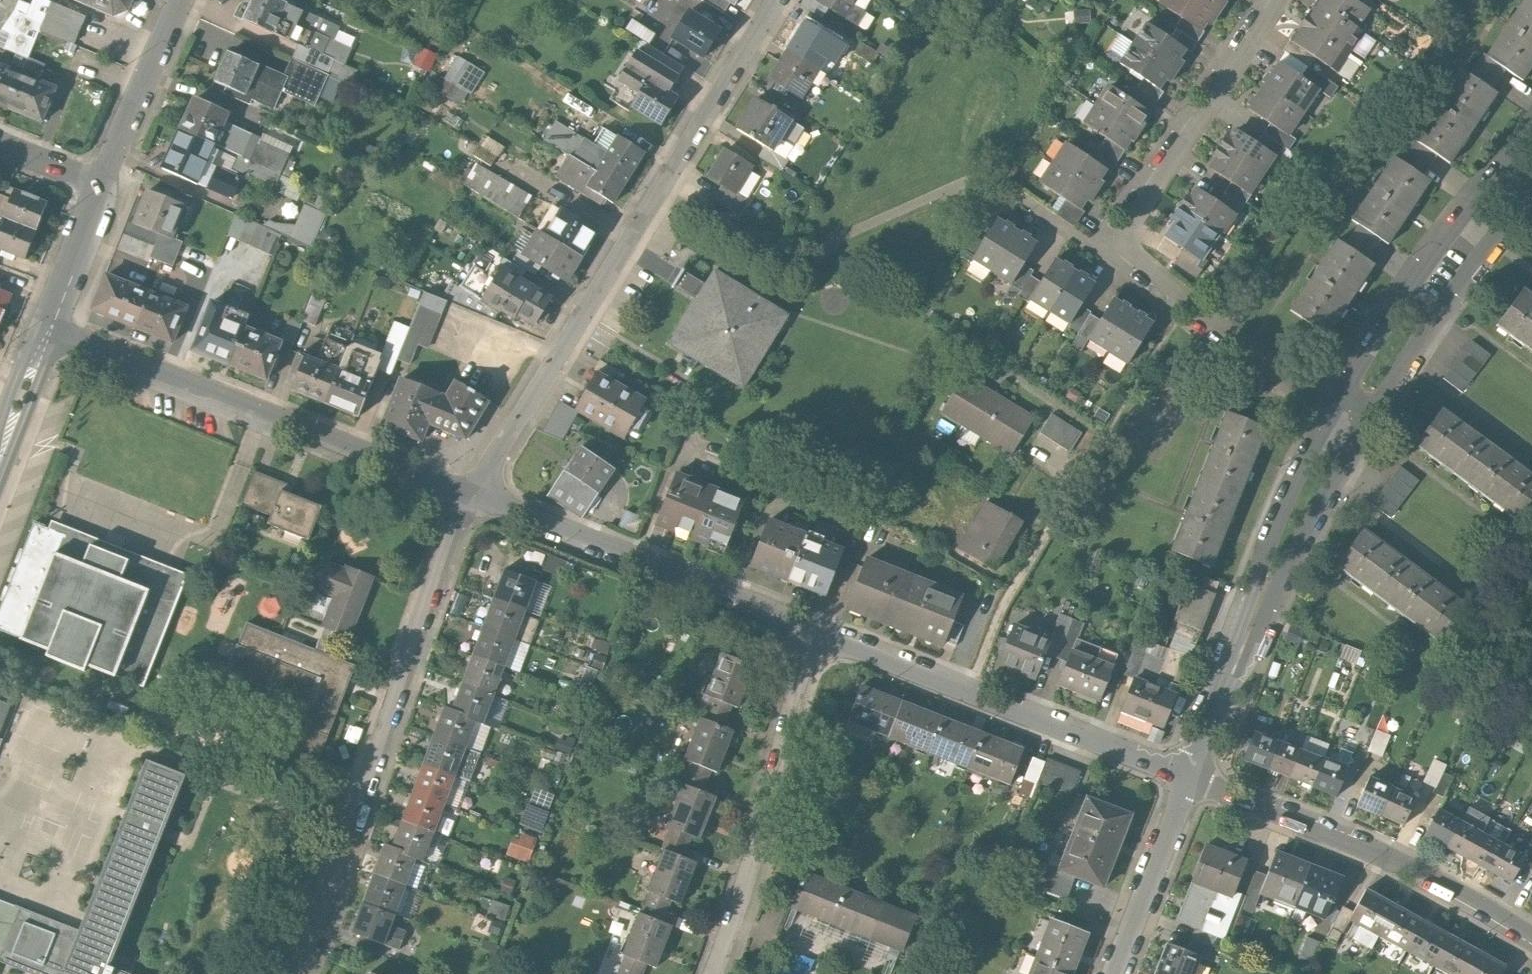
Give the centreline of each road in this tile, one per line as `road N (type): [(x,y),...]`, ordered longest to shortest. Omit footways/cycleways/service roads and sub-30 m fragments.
road 1 (residential): [(771,0),(471,491)]
road 2 (residential): [(1271,0),(1115,237),(1121,264),(1329,413)]
road 3 (residential): [(471,491),(295,973)]
road 4 (residential): [(471,491),(47,327)]
road 5 (residential): [(1190,771),(816,631)]
road 6 (residential): [(1531,934),(1395,858),(1190,771)]
road 7 (residential): [(816,631),(471,491)]
road 8 (residential): [(713,973),(816,631)]
road 9 (residential): [(1531,130),(1421,267),(1329,413)]
road 10 (residential): [(1329,413),(1300,461),(1222,704)]
road 11 (residential): [(1222,704),(1362,435)]
road 12 (residential): [(1362,435),(1531,192)]
road 13 (residential): [(1112,973),(1190,771)]
road 14 (tertiary): [(183,0),(105,186)]
road 15 (tertiary): [(105,186),(47,327)]
road 16 (tertiary): [(47,327),(0,454)]

